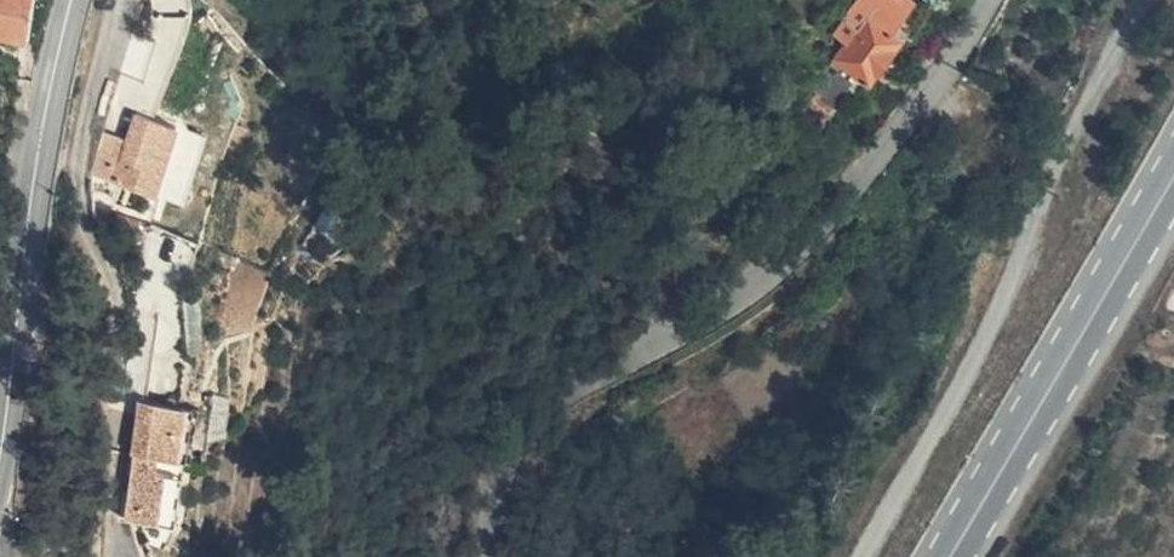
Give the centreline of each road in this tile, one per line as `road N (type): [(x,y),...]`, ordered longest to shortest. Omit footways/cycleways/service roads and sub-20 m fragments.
road 1 (unclassified): [(489,556),(512,452),(537,422),(579,389),(725,307),(794,251),(948,72),(992,0)]
road 2 (secondary): [(72,0),(36,173),(0,461)]
road 3 (primary): [(1173,180),(951,556)]

